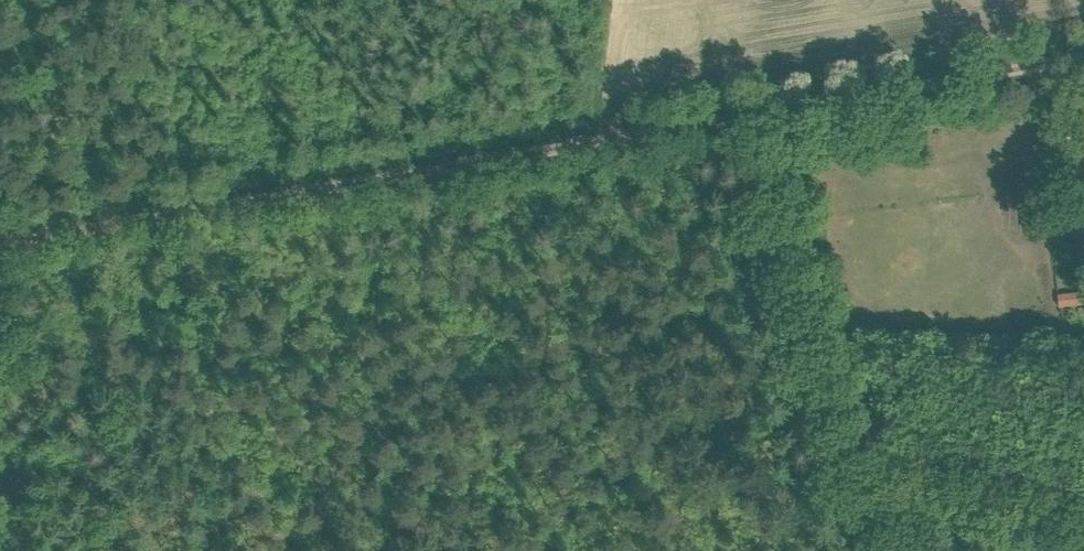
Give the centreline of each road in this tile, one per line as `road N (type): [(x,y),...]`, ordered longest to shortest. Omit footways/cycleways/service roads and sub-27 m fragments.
road 1 (unclassified): [(1083,56),(0,236)]

